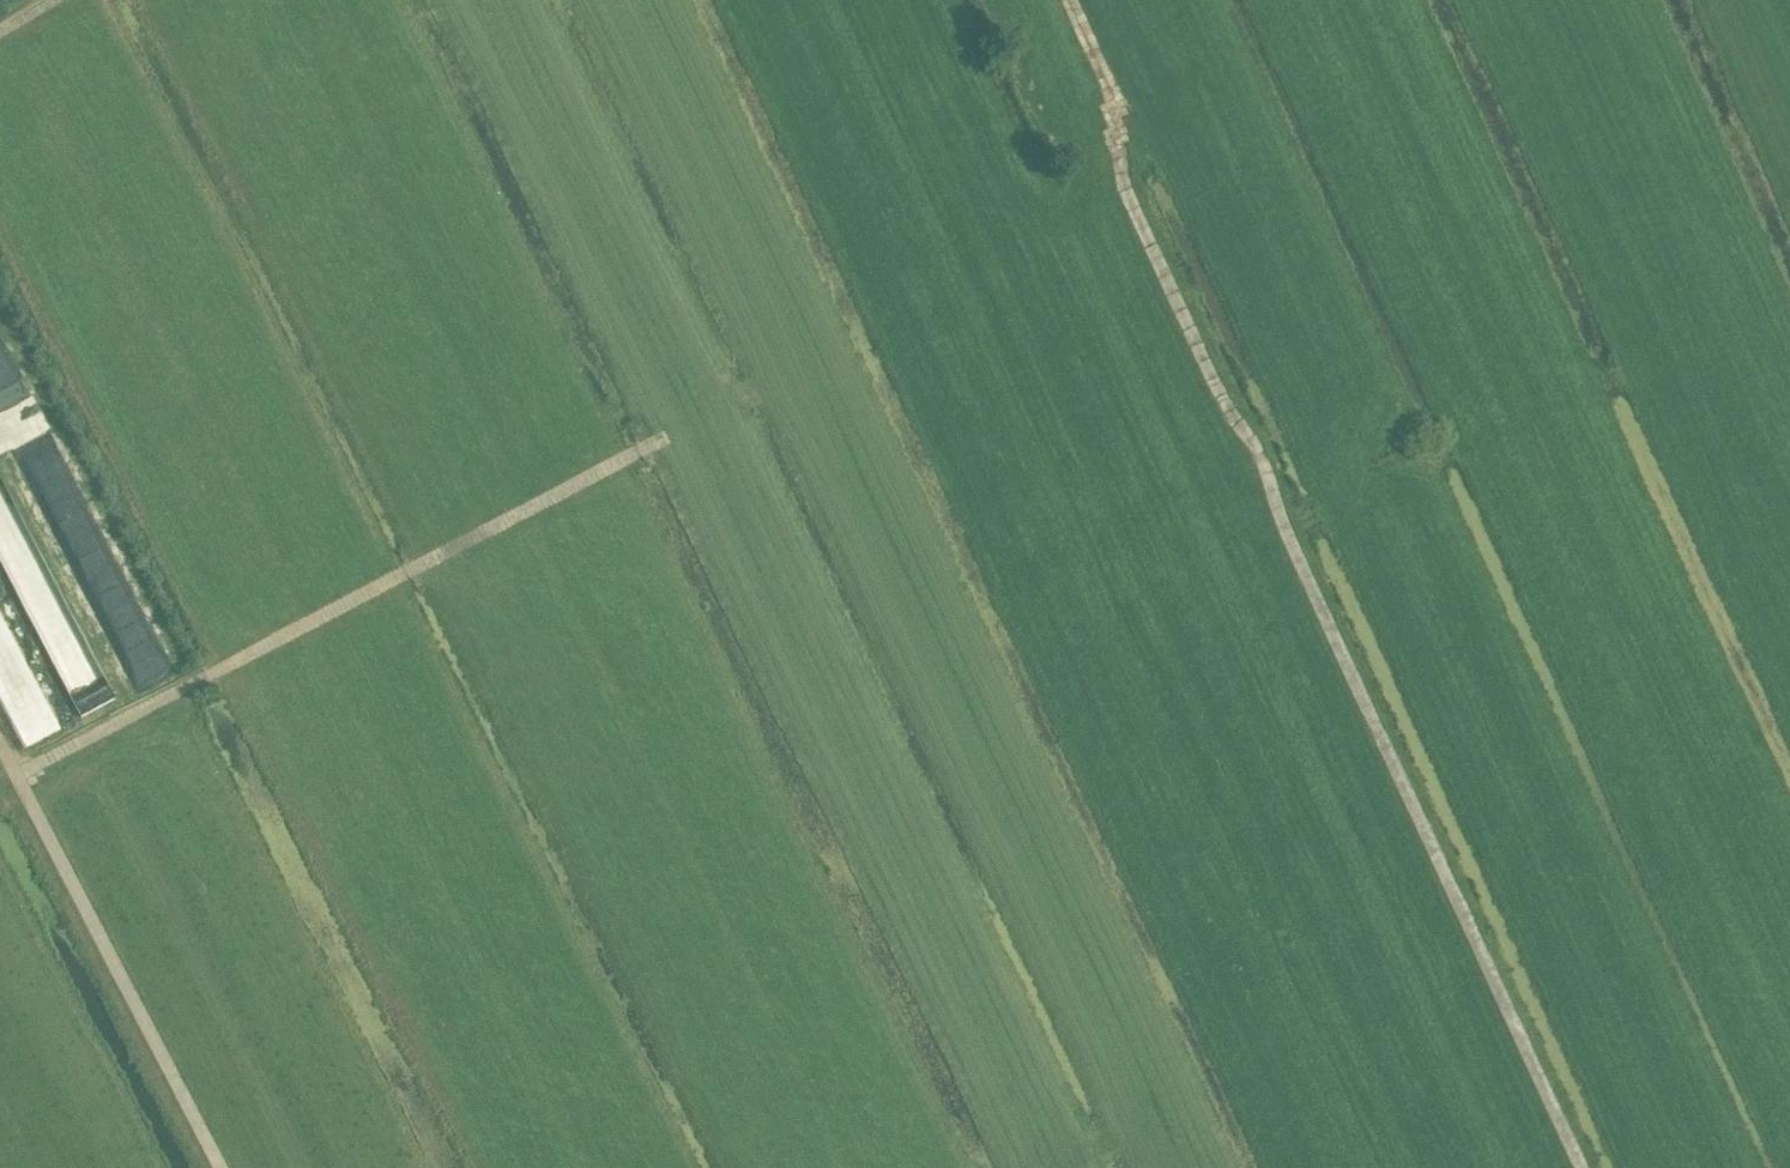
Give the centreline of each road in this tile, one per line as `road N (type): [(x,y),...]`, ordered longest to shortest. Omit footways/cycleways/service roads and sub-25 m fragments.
road 1 (track): [(1068,0),(1108,88),(1127,198),(1225,408),(1258,455),(1293,549),(1583,1167)]
road 2 (track): [(0,742),(220,1167)]
road 3 (track): [(426,560),(17,776)]

